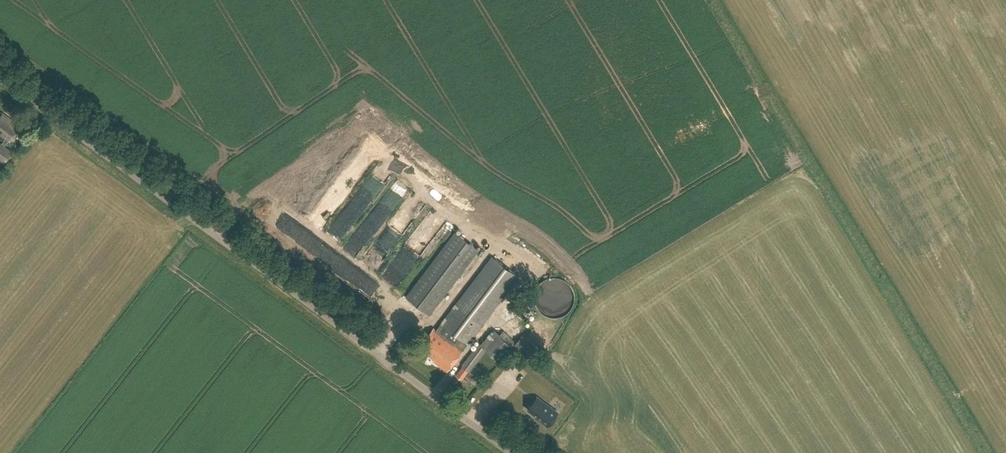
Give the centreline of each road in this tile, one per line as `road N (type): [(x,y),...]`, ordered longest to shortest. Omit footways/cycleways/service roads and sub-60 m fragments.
road 1 (unclassified): [(511,452),(0,79)]

